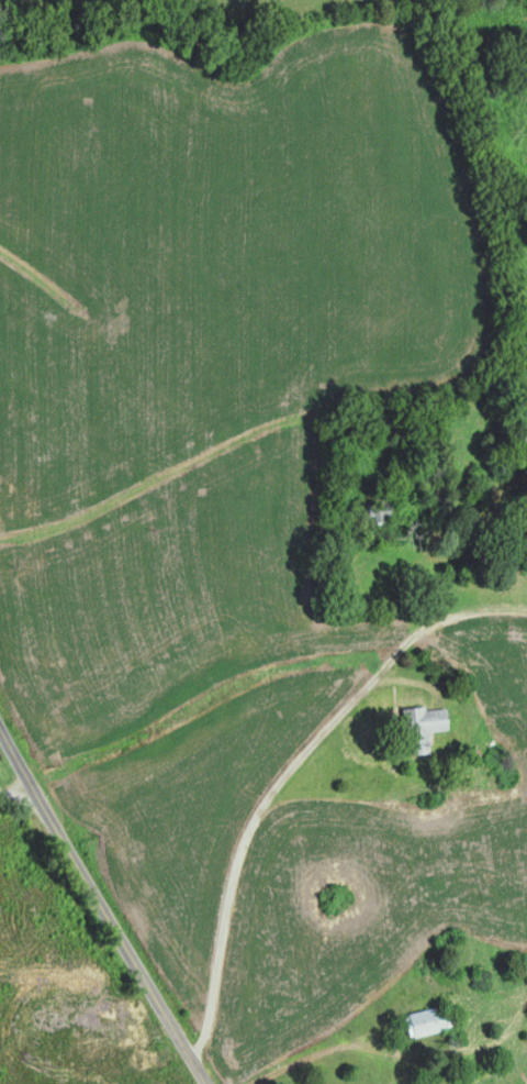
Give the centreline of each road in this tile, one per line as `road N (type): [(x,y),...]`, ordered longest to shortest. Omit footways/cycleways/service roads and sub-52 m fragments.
road 1 (tertiary): [(207,1083),(0,730)]

